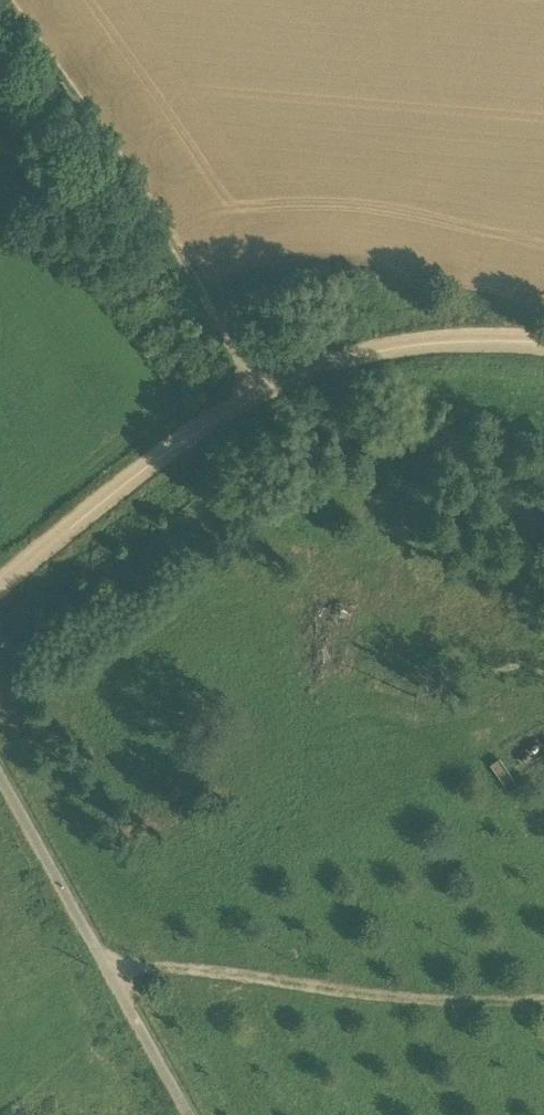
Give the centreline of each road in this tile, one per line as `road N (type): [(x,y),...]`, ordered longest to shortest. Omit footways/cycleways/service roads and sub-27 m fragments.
road 1 (unclassified): [(543,345),(420,344),(328,363),(264,388),(173,444),(0,588)]
road 2 (track): [(2,0),(264,388)]
road 3 (track): [(109,972),(232,975),(460,1008),(543,1002)]
road 4 (track): [(0,779),(188,1114)]

